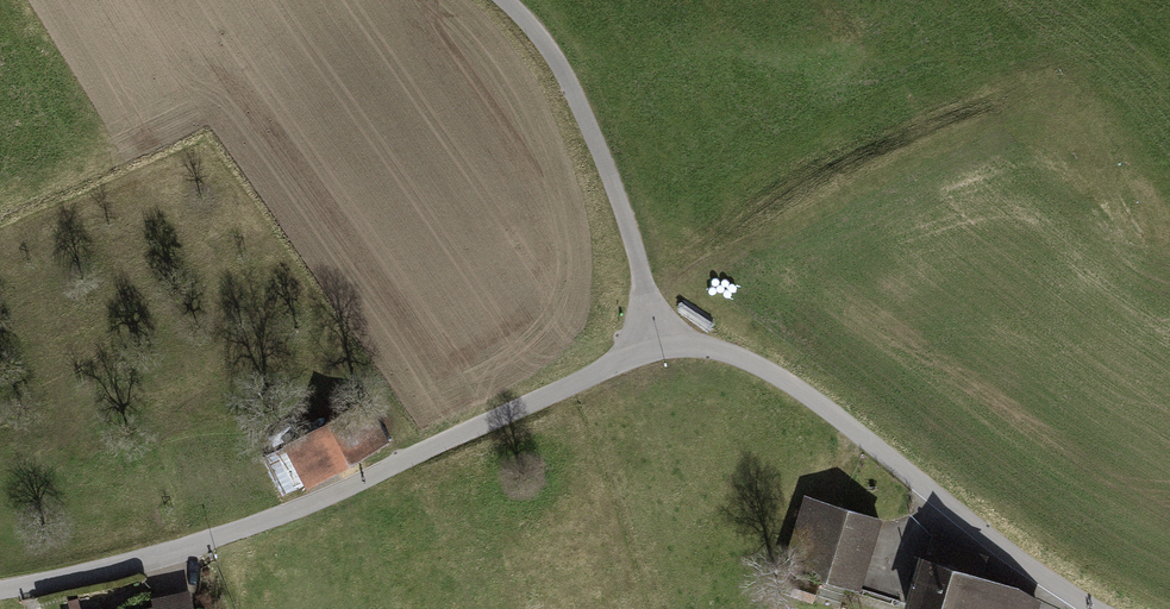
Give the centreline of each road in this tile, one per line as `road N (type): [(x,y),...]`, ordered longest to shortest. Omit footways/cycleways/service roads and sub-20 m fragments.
road 1 (unclassified): [(0,590),(171,550),(320,497),(594,373),(655,330)]
road 2 (unclassified): [(655,330),(751,362),(819,403),(1092,608)]
road 3 (residential): [(655,330),(593,134),(555,57),(506,0)]

